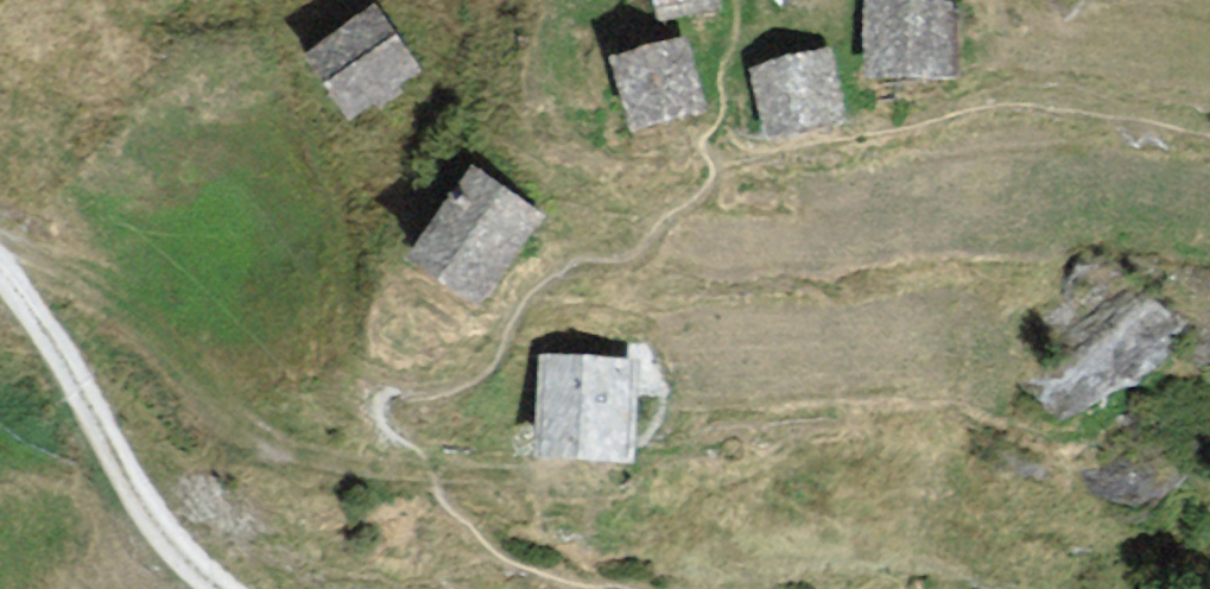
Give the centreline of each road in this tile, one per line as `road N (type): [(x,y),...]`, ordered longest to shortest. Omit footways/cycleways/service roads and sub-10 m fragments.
road 1 (track): [(0,264),(62,264),(194,369),(243,432),(332,468),(431,475)]
road 2 (track): [(0,264),(126,450),(186,559),(224,588)]

